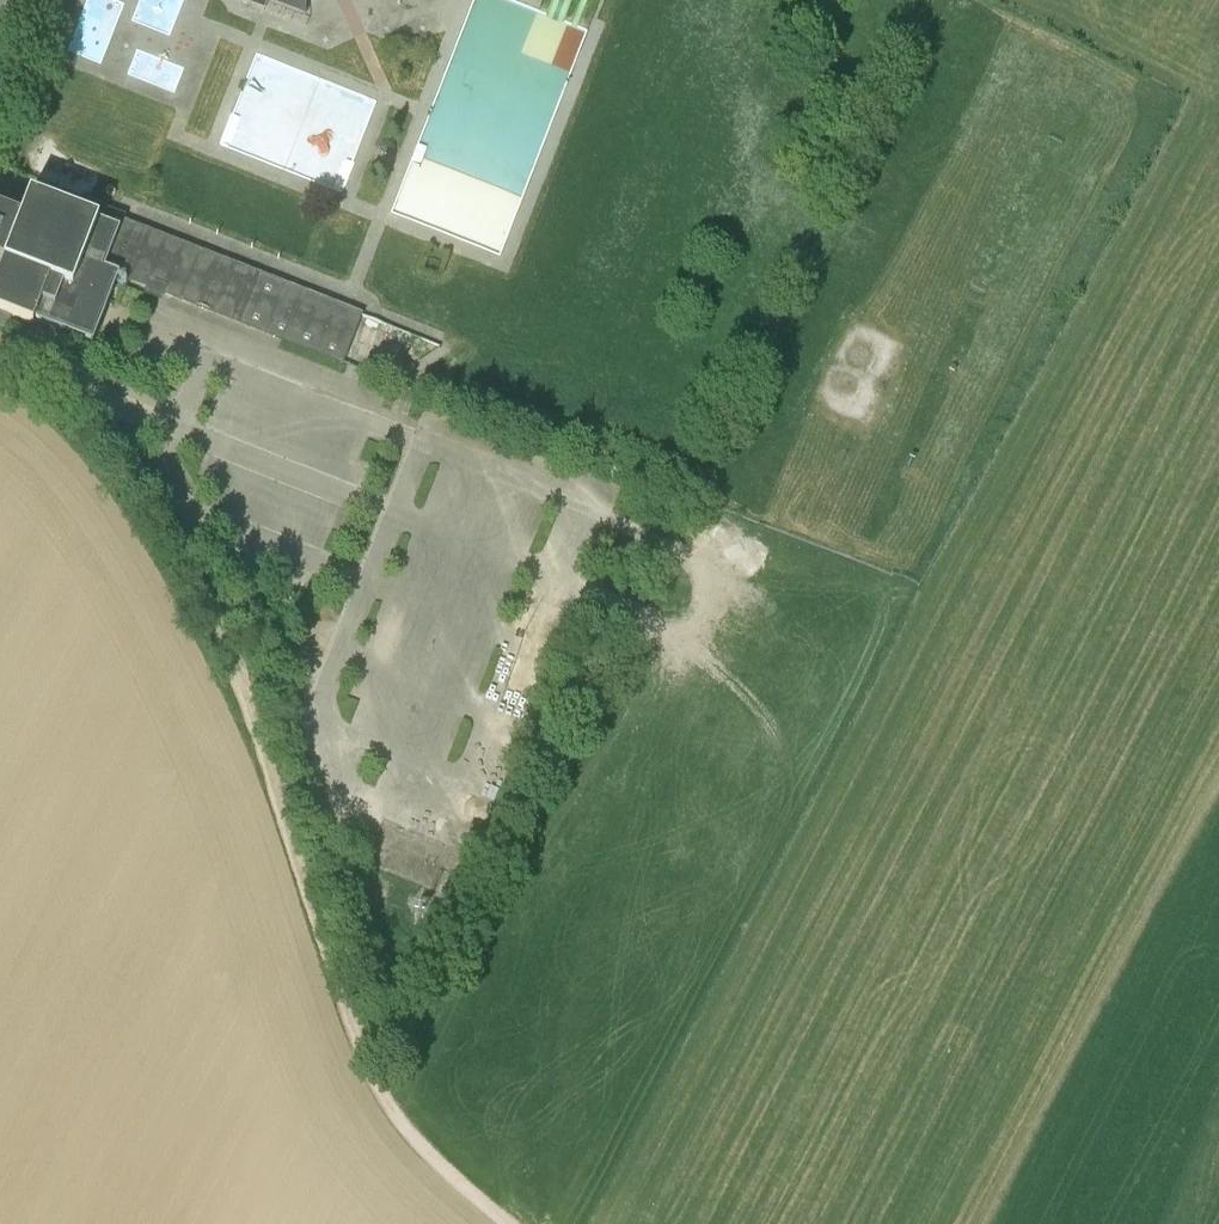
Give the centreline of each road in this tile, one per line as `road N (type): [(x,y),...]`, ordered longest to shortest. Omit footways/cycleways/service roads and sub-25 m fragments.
road 1 (track): [(87,391),(192,572),(237,666),(376,1085),(432,1162),(507,1223)]

